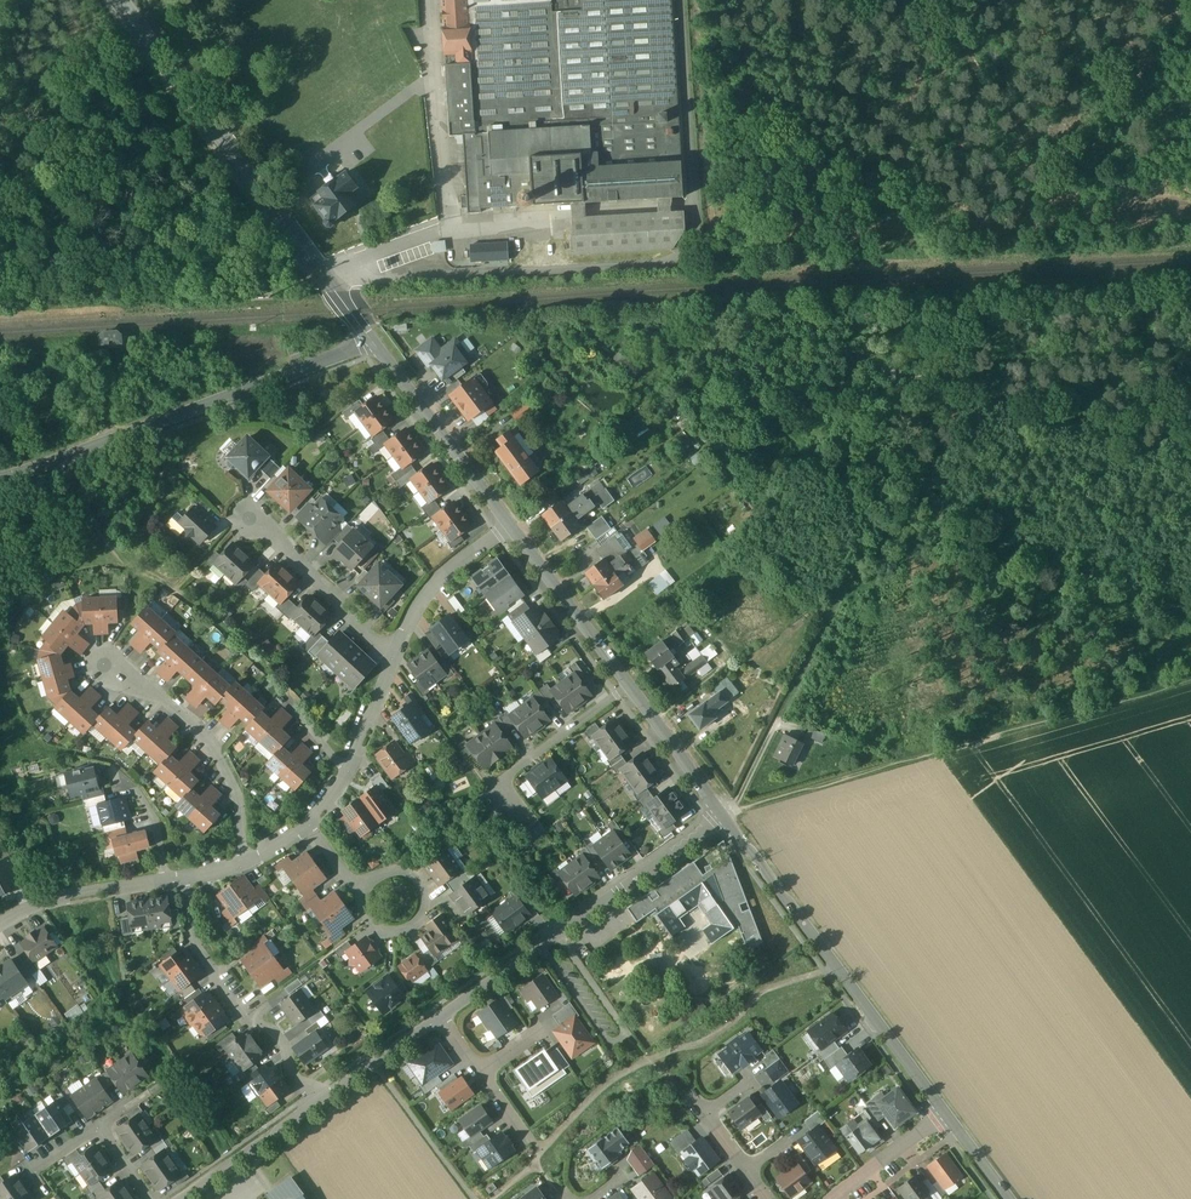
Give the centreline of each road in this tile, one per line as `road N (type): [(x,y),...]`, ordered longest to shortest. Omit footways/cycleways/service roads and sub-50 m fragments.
road 1 (track): [(723,814),(1190,671)]
road 2 (tertiary): [(123,0),(372,343)]
road 3 (tertiary): [(0,479),(372,343)]
road 4 (tertiary): [(723,814),(947,1116)]
road 5 (residential): [(440,1016),(723,814)]
road 6 (residential): [(186,877),(192,939),(245,1018),(284,1042),(292,1072),(320,1102)]
road 7 (residential): [(245,860),(239,796),(220,757),(164,701),(89,657)]
road 8 (tertiary): [(372,343),(513,521)]
road 9 (track): [(880,512),(781,712)]
road 10 (residential): [(631,682),(492,787),(514,817)]
road 11 (track): [(971,327),(880,512)]
road 12 (residential): [(395,651),(248,513)]
road 13 (tertiary): [(513,521),(631,682)]
road 14 (residential): [(395,651),(346,773),(308,824)]
road 15 (residential): [(186,877),(76,893),(0,925)]
road 16 (residential): [(513,521),(443,574),(417,604),(395,651)]
road 17 (residential): [(366,890),(382,875),(404,874),(417,884),(422,908),(408,928),(392,931),(370,921),(364,898)]
road 18 (residential): [(184,1198),(320,1102)]
road 19 (tertiary): [(631,682),(723,814)]
road 20 (residential): [(440,1016),(524,1141)]
road 21 (residential): [(320,1102),(440,1016)]
road 22 (residential): [(947,1116),(833,1198)]
road 23 (residential): [(768,1198),(691,1101)]

